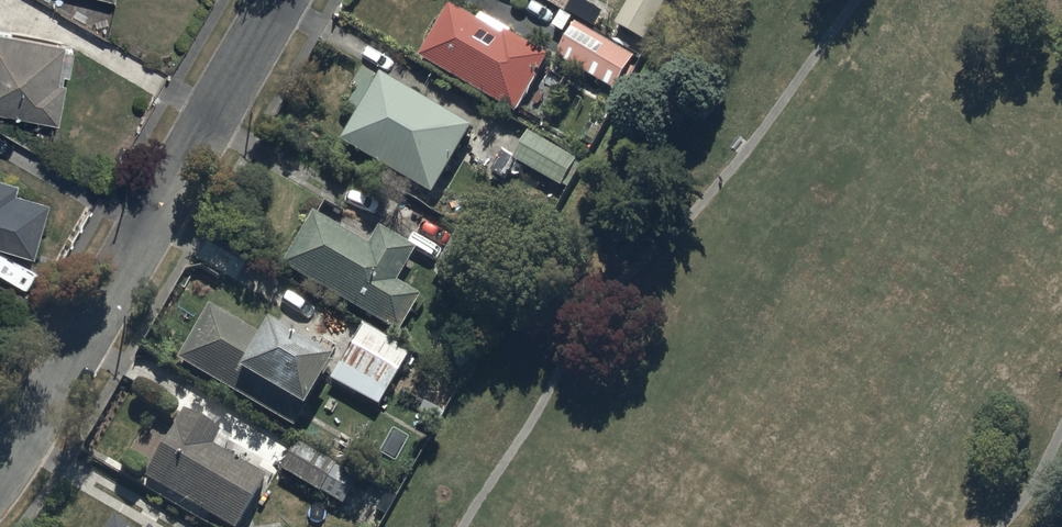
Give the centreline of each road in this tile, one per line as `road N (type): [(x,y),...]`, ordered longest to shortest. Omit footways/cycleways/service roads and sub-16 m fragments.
road 1 (residential): [(282,0),(0,481)]

